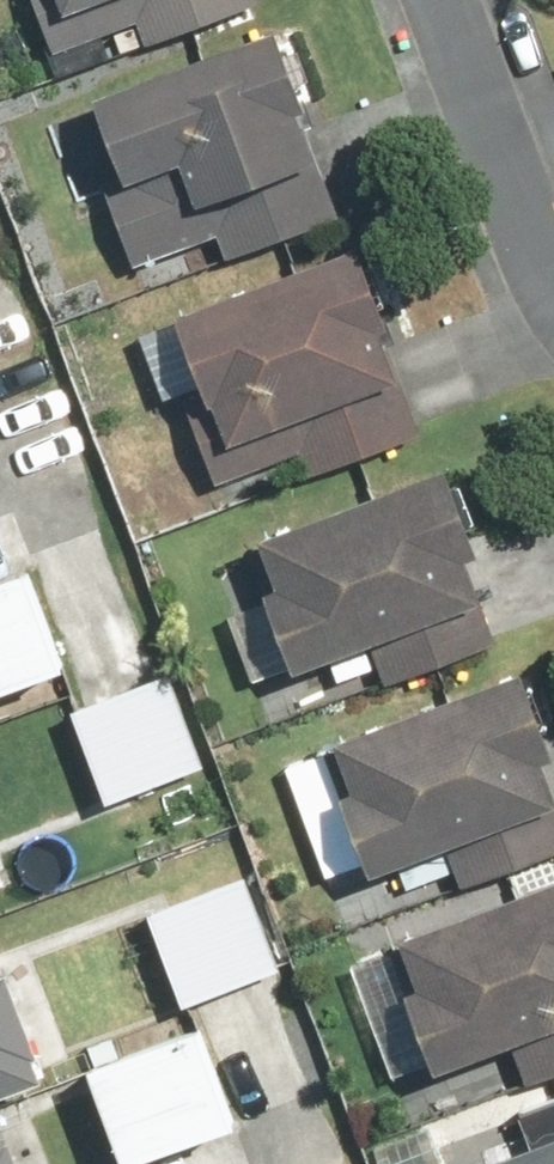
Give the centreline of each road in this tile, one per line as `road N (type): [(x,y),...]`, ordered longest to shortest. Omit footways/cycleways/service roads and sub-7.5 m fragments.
road 1 (residential): [(420,0),(486,171),(553,240)]

